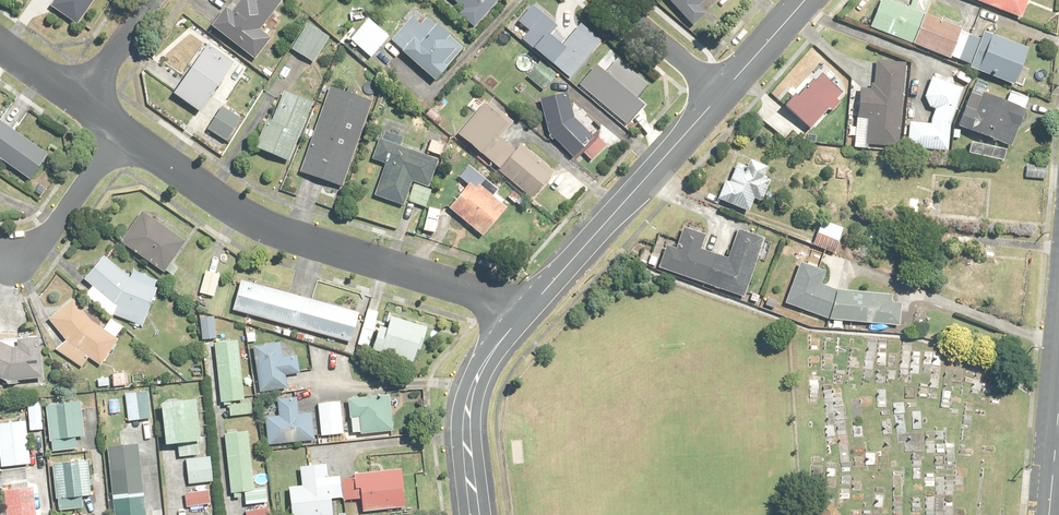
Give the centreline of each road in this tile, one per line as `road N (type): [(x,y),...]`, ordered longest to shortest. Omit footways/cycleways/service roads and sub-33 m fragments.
road 1 (residential): [(124,133),(271,229),(527,310)]
road 2 (tertiary): [(722,93),(527,310)]
road 3 (tertiary): [(527,310),(471,393),(476,514)]
road 4 (residential): [(14,259),(48,234),(124,133)]
road 5 (residential): [(613,0),(722,93)]
road 6 (residential): [(154,0),(83,104)]
road 7 (tertiary): [(803,0),(722,93)]

